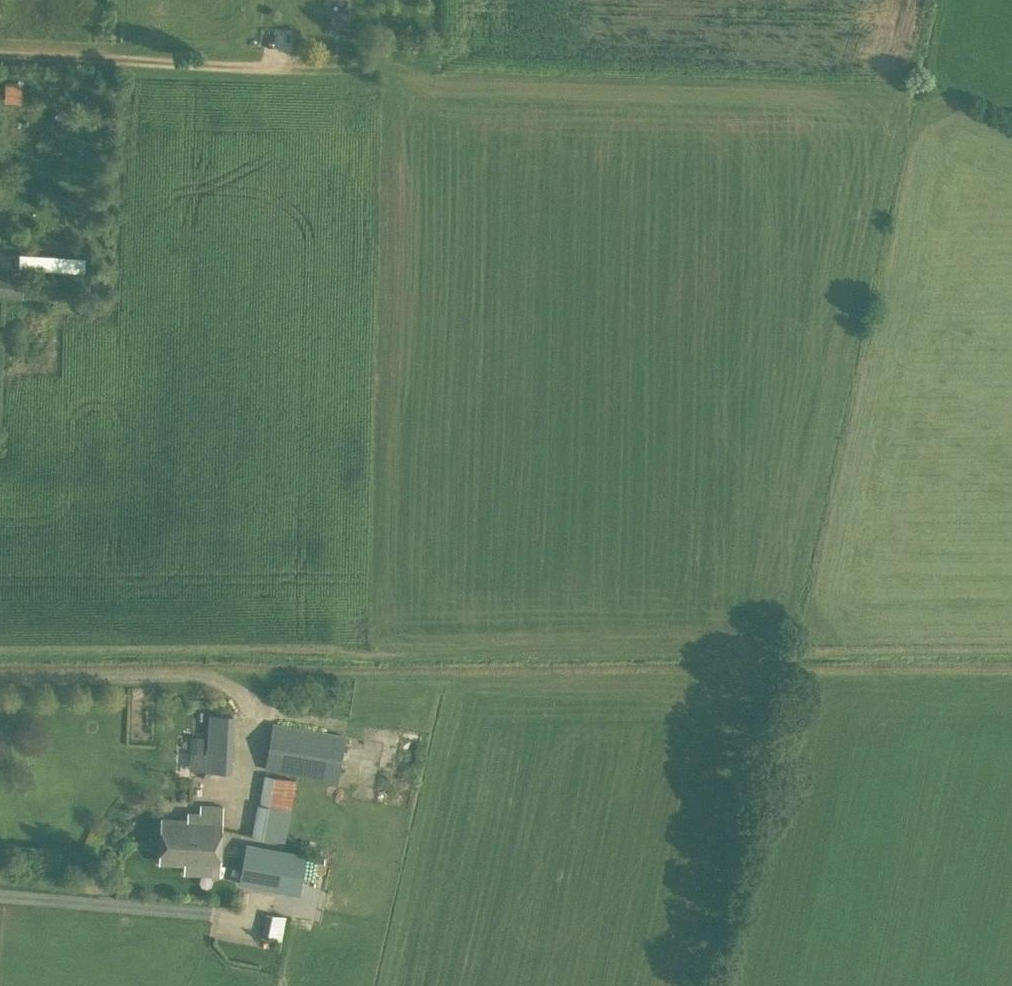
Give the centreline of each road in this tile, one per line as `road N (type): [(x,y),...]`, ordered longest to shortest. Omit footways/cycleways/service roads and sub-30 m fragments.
road 1 (unclassified): [(275,50),(0,45)]

